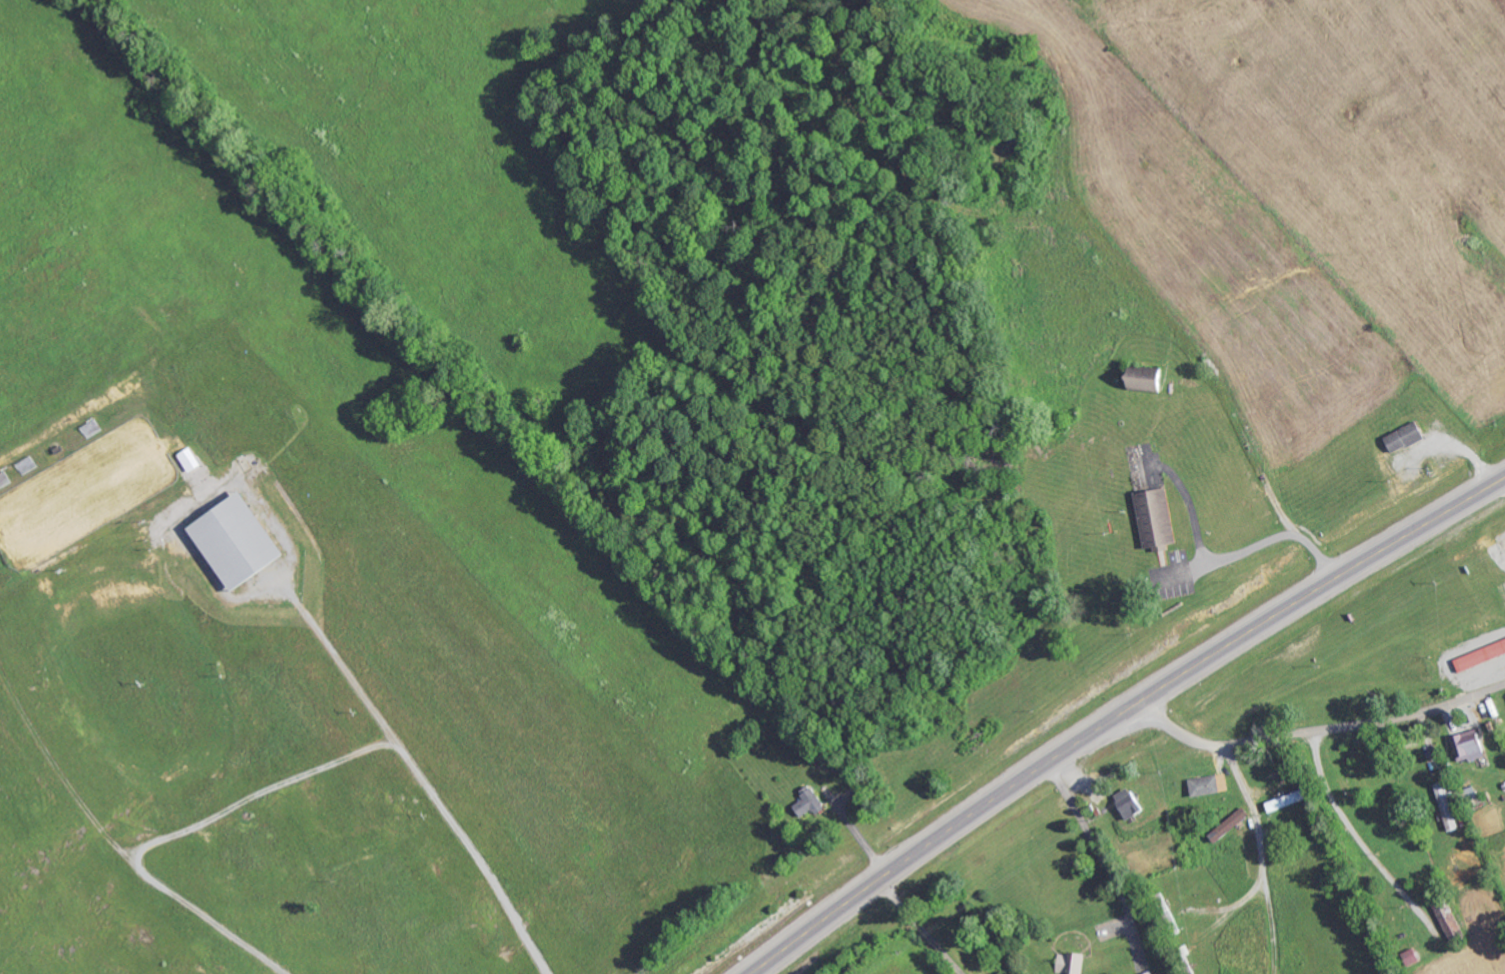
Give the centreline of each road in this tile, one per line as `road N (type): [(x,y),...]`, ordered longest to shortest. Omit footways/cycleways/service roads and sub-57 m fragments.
road 1 (trunk): [(750,973),(1138,702),(1504,478)]
road 2 (residential): [(1138,702),(1073,509),(1003,452),(980,384),(976,155),(907,82),(797,0)]
road 3 (residential): [(1138,702),(1177,734),(1214,745),(1368,724),(1504,685)]

